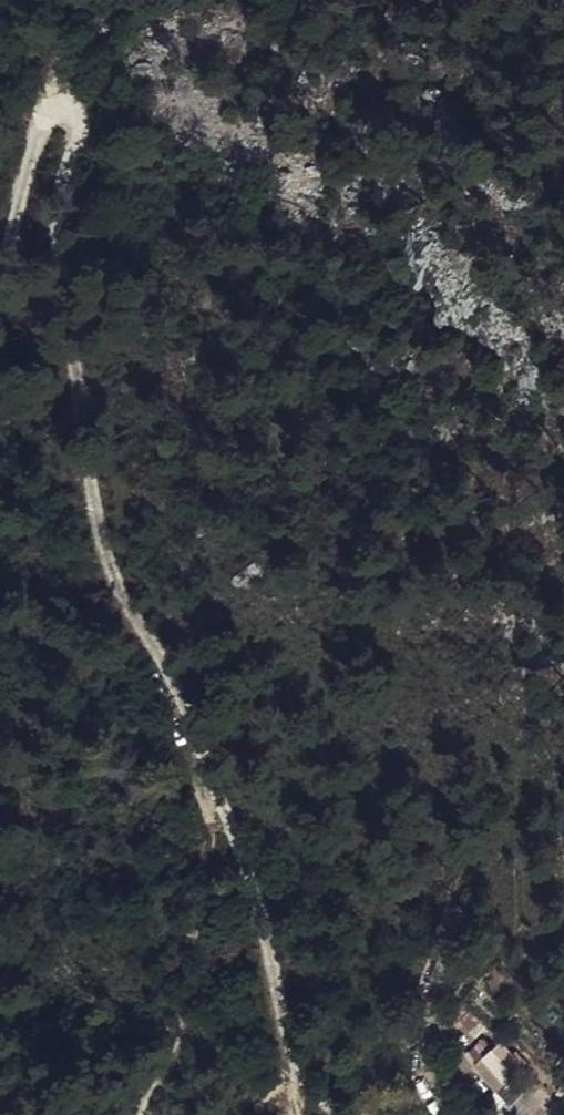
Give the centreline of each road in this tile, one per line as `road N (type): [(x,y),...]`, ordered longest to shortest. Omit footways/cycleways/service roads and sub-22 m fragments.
road 1 (track): [(351,1114),(314,1094),(291,1049),(198,738),(110,536),(58,329),(84,136),(67,111),(43,113),(0,276)]

